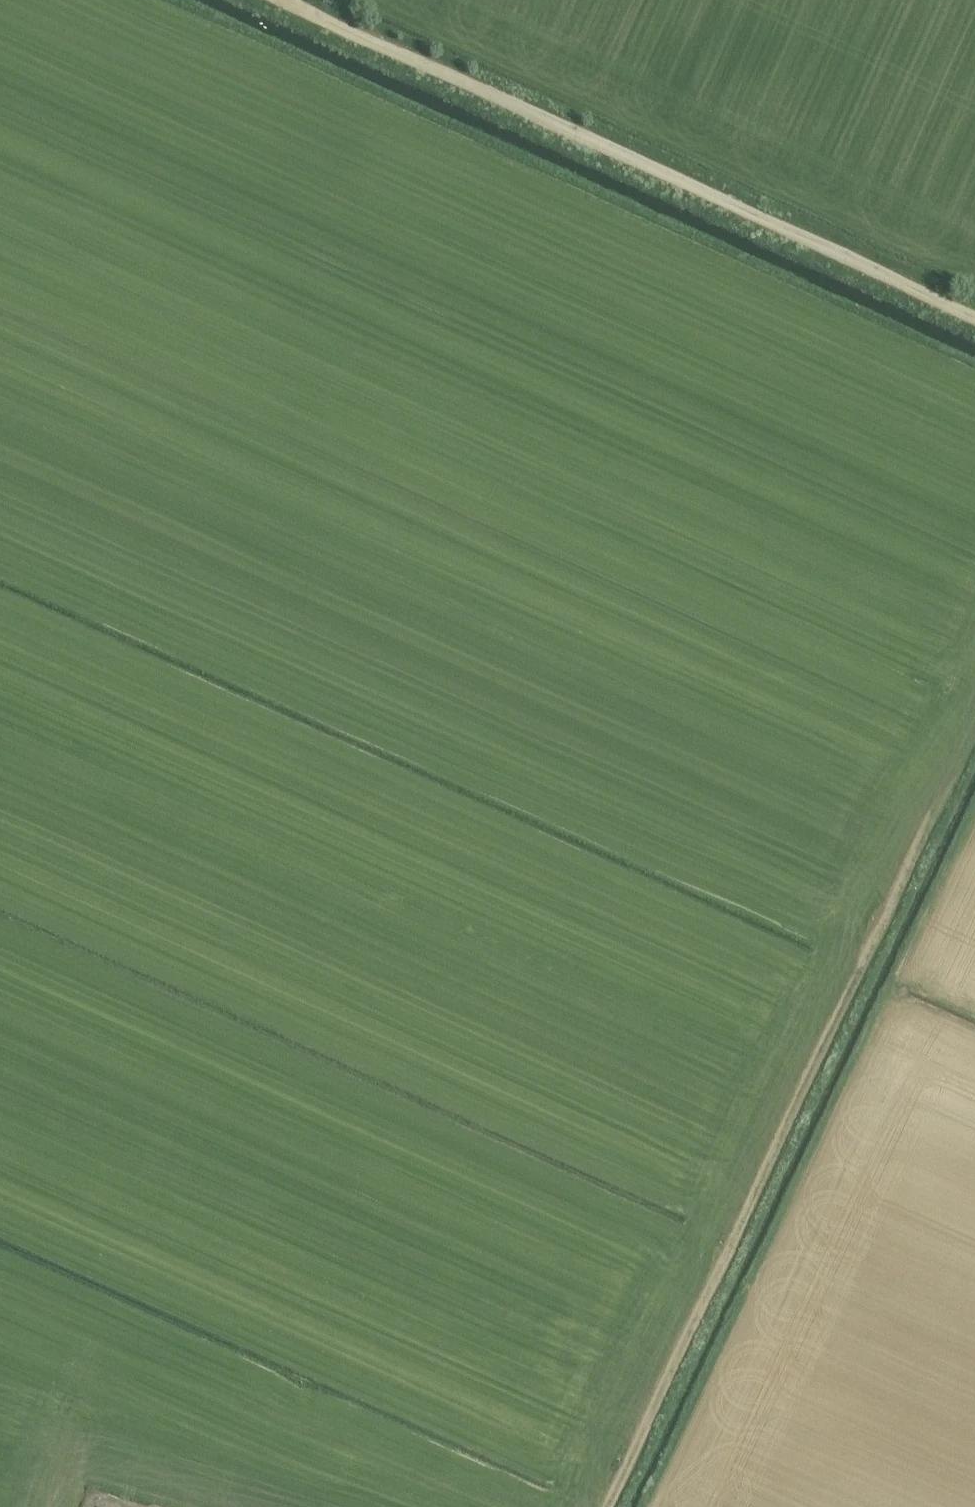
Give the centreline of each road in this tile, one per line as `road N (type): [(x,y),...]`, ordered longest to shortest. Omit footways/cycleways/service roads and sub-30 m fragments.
road 1 (track): [(974,315),(285,0)]

